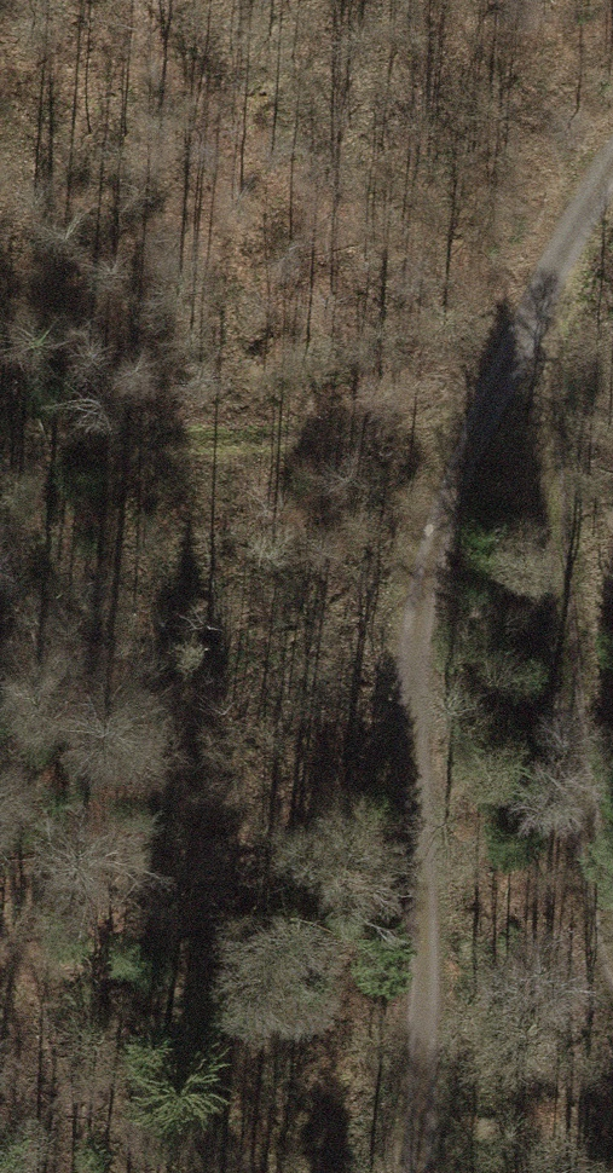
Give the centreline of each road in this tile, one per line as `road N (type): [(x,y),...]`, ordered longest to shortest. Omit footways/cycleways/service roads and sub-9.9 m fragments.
road 1 (track): [(612,182),(459,460),(413,657),(435,944),(410,1172)]
road 2 (track): [(542,301),(565,708),(612,926)]

